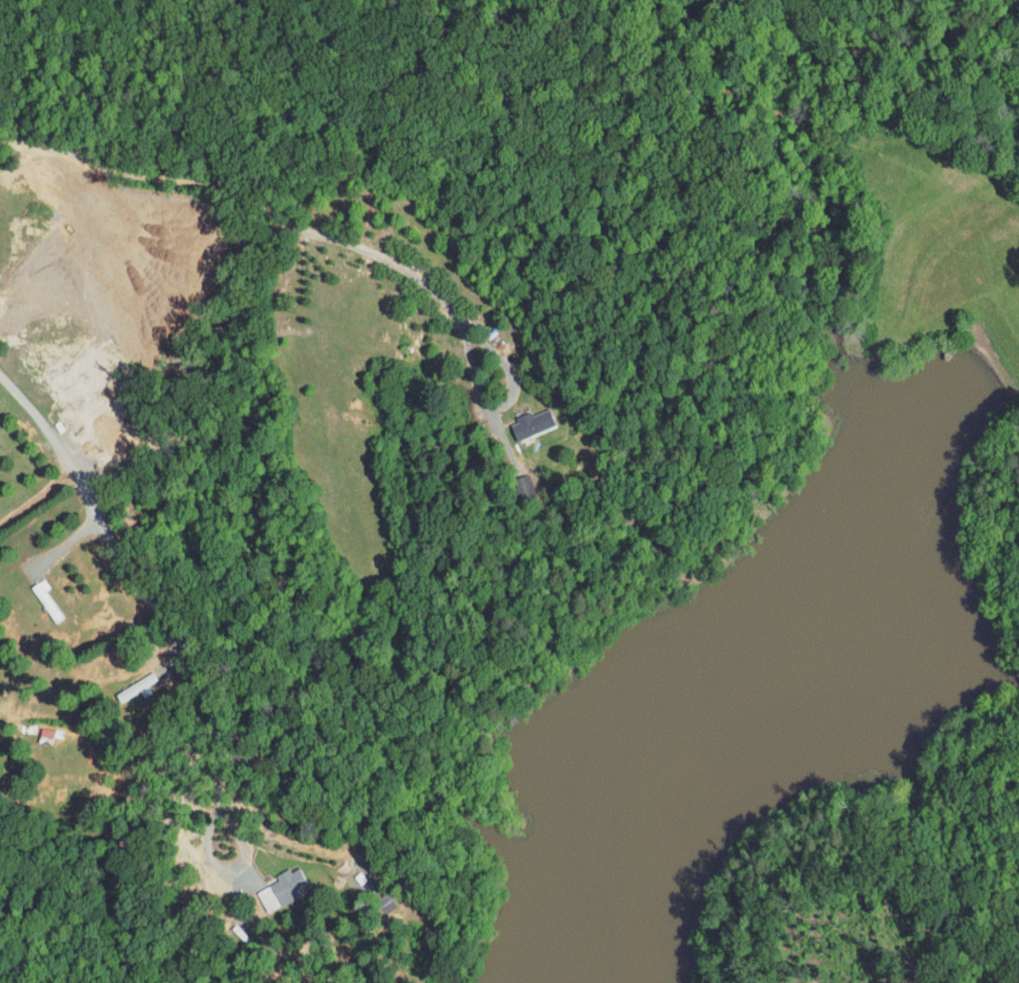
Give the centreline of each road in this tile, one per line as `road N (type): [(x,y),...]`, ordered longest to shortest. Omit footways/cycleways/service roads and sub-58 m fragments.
road 1 (residential): [(0,366),(58,432),(179,652),(225,808)]

